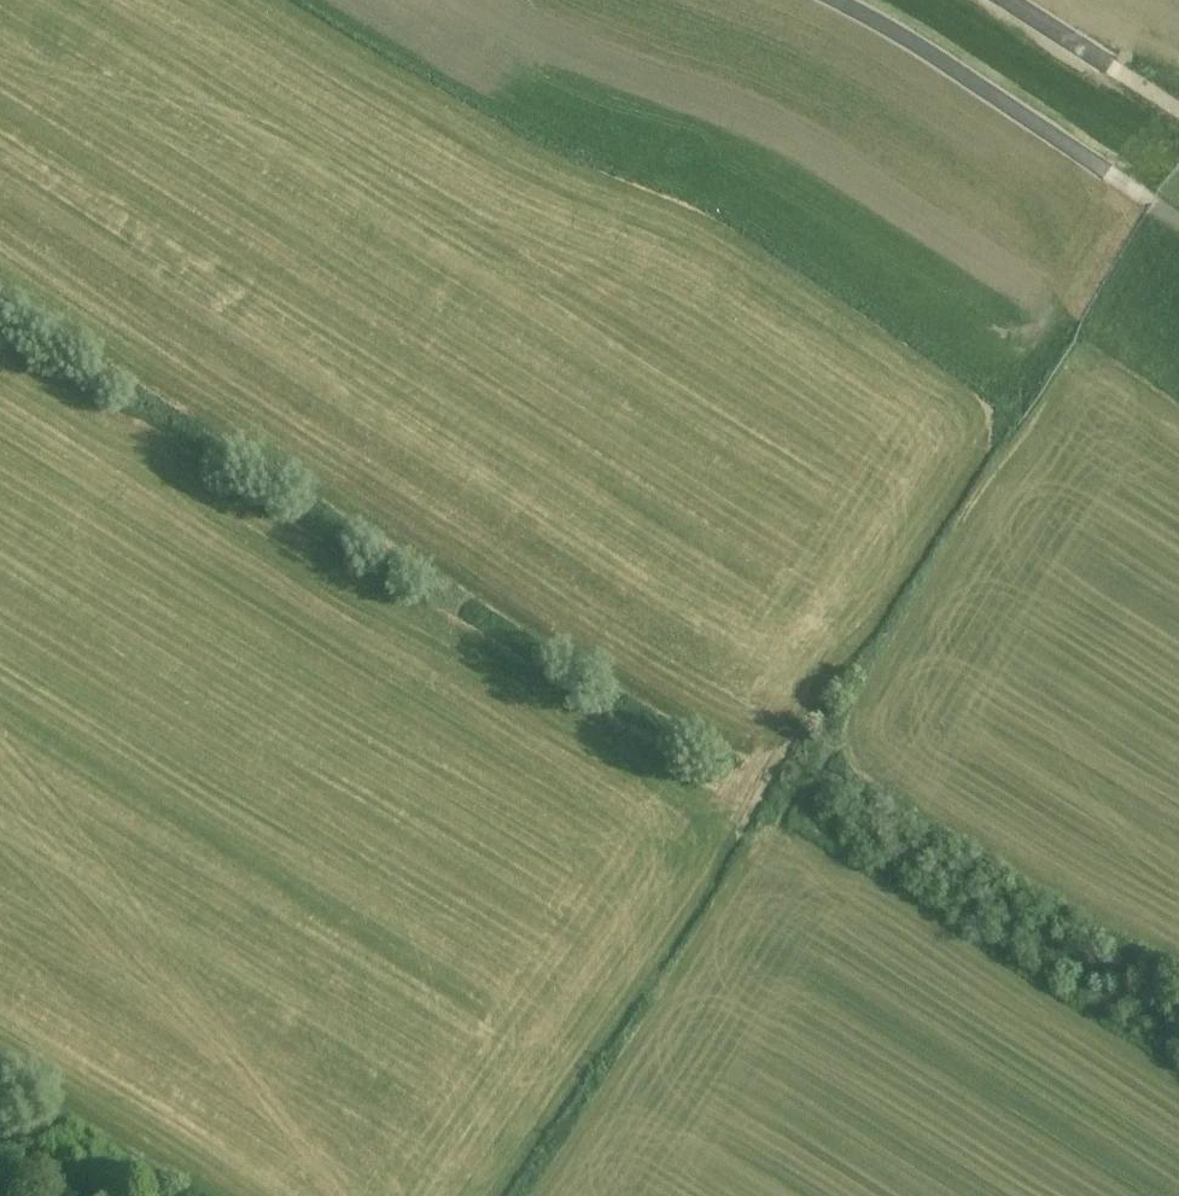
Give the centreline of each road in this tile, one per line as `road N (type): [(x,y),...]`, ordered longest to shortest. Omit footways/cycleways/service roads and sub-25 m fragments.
road 1 (track): [(1010,0),(1178,109)]

